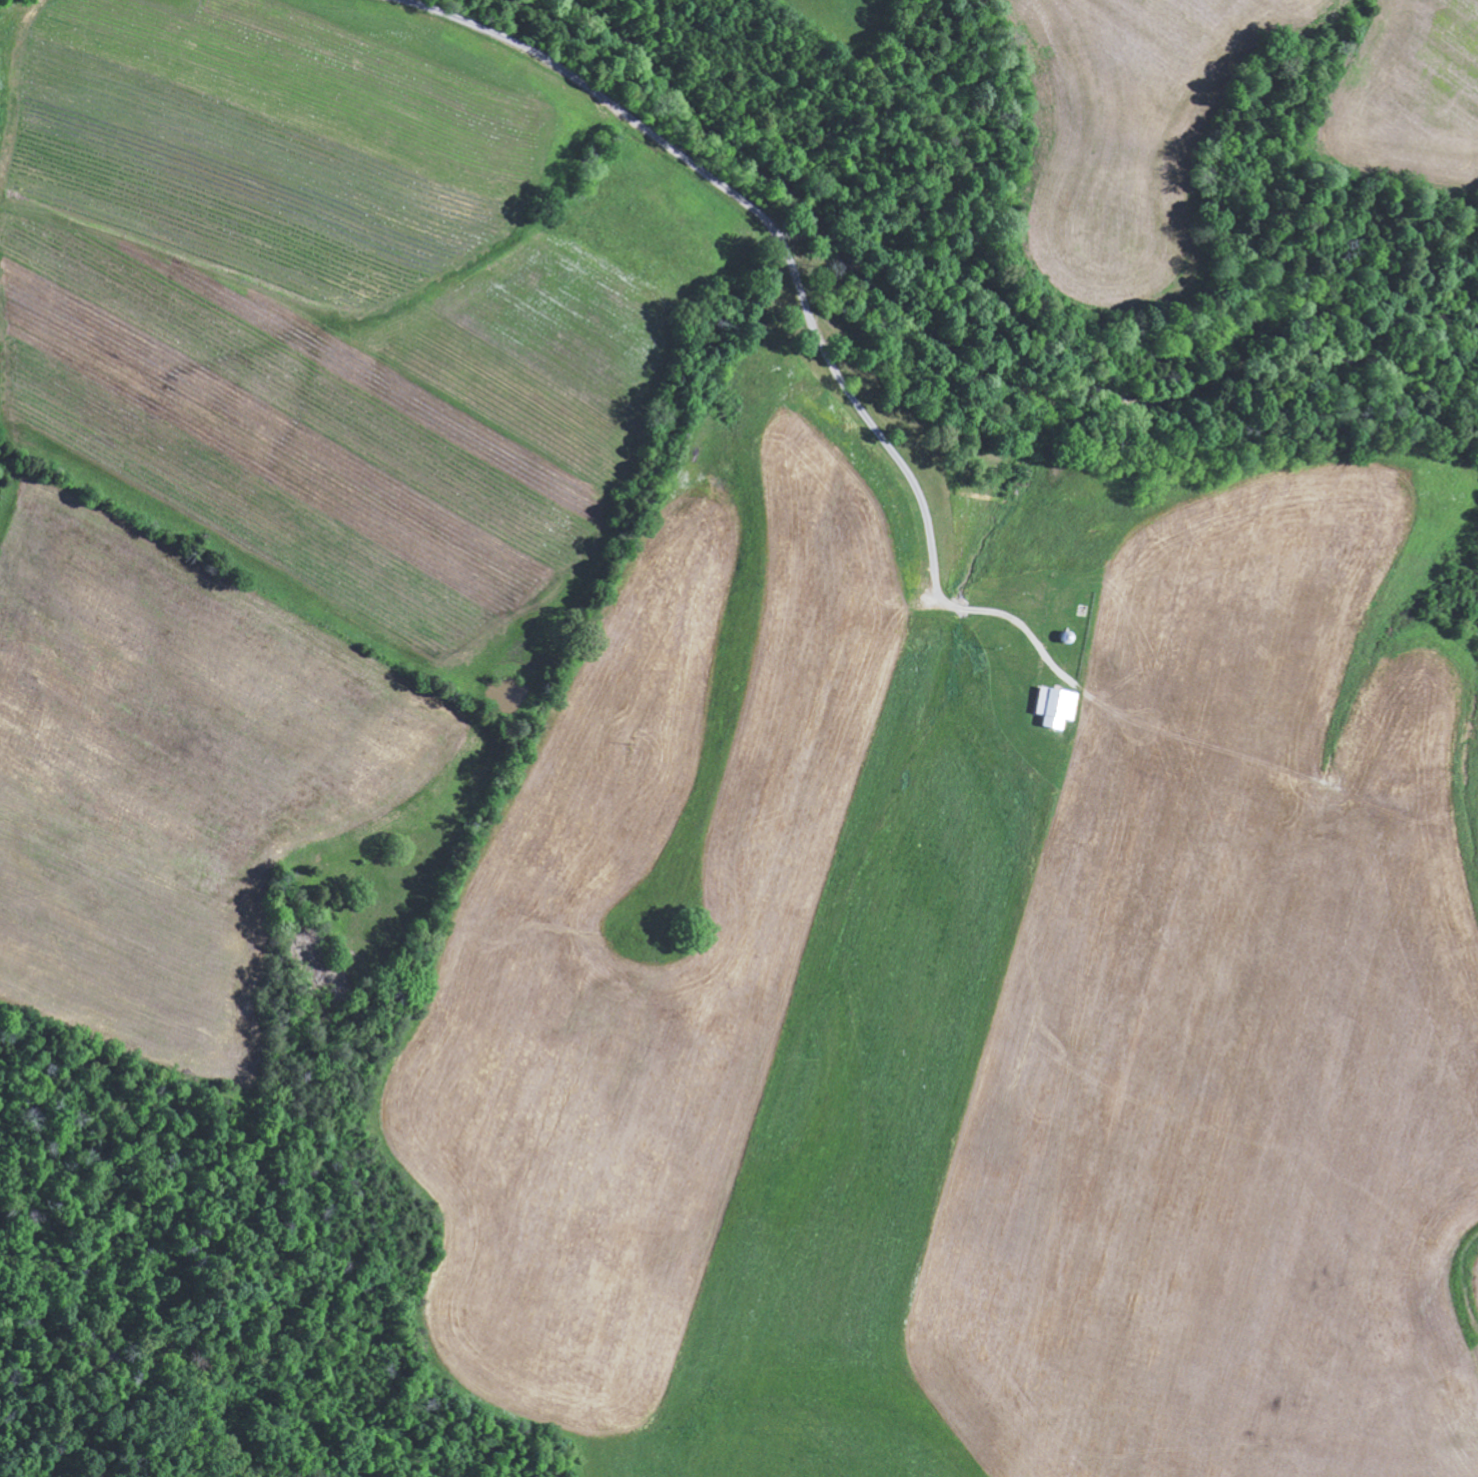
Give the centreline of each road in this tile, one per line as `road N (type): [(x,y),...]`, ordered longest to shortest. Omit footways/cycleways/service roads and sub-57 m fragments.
road 1 (residential): [(1019,617),(959,609),(942,595),(917,493),(831,363),(771,225),(576,81),(459,21),(392,0)]

